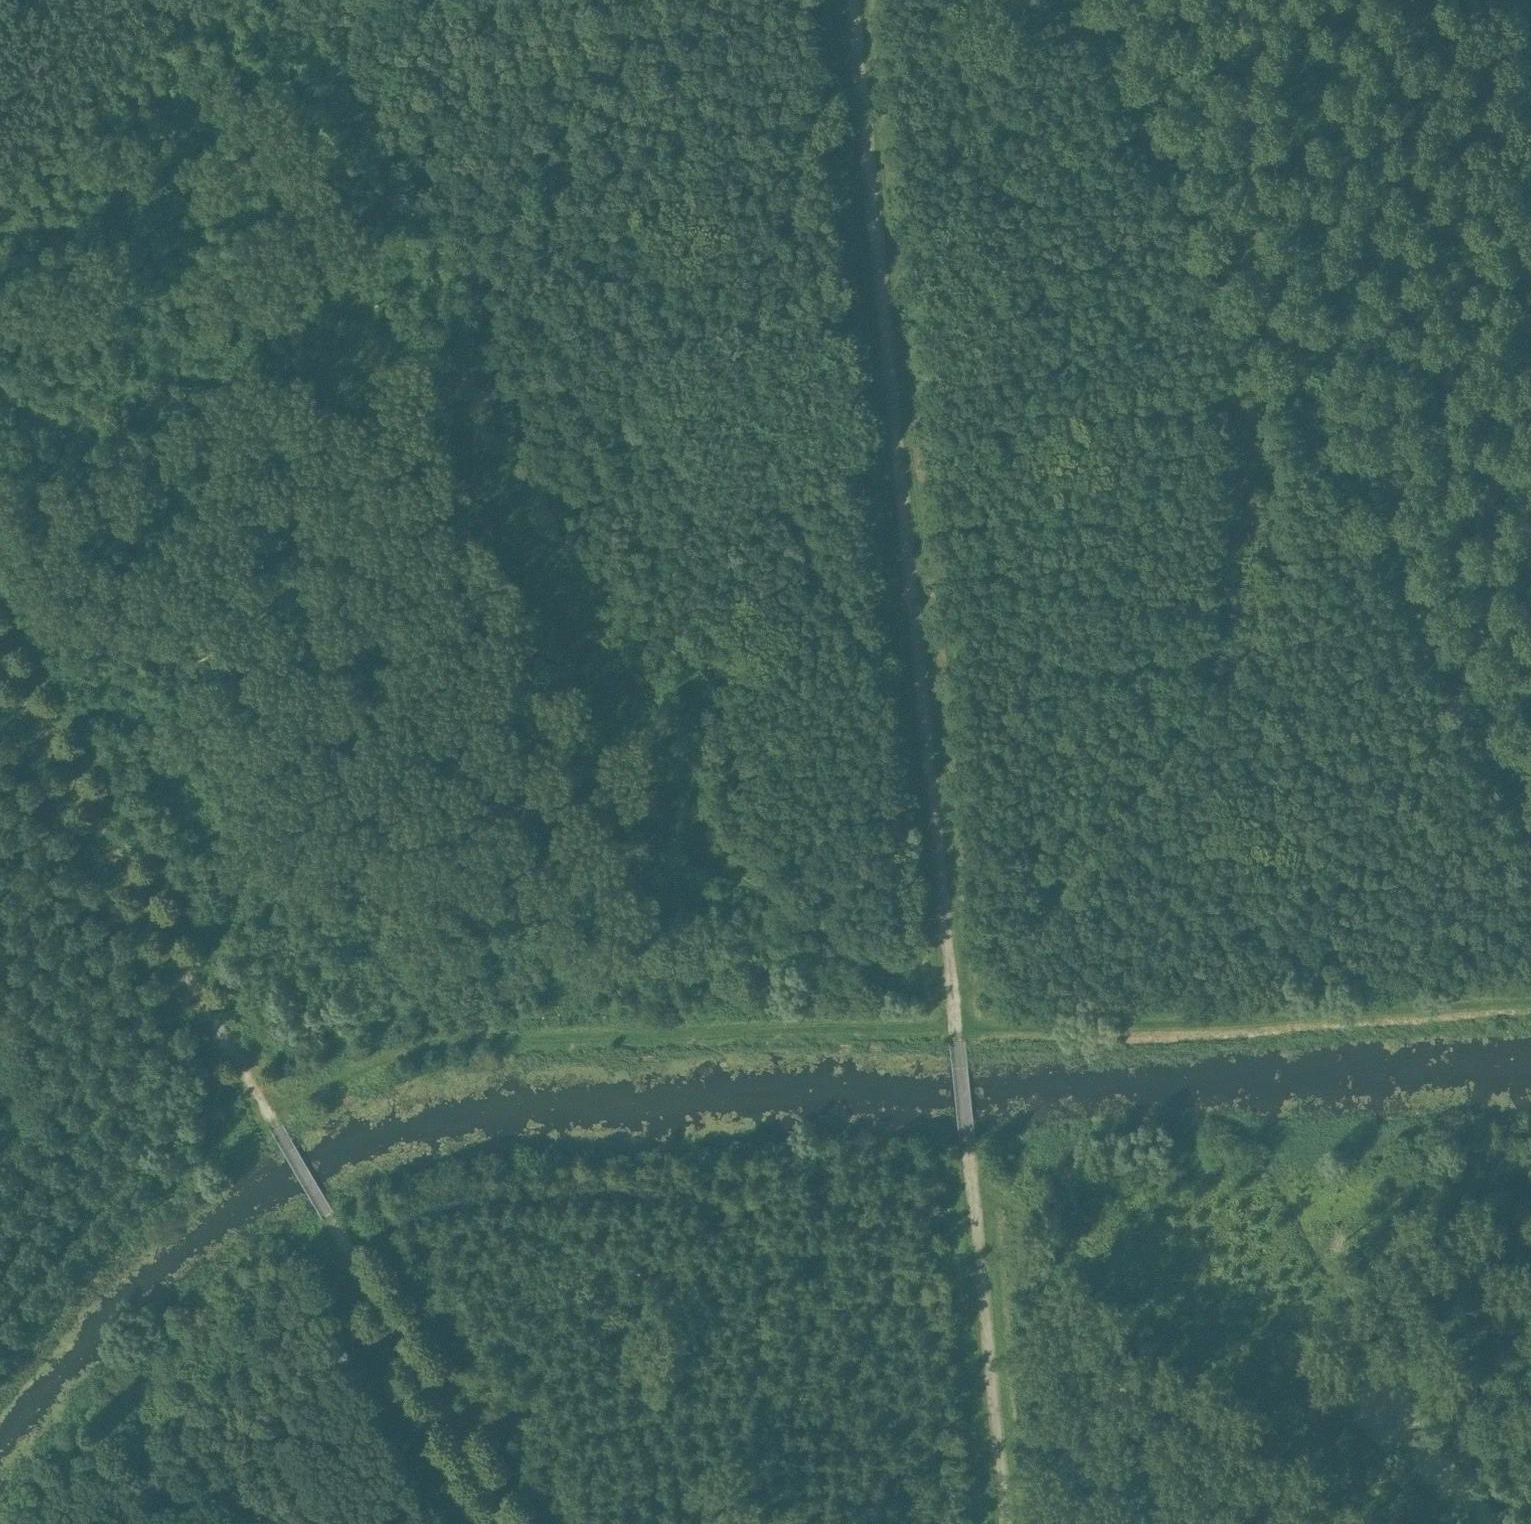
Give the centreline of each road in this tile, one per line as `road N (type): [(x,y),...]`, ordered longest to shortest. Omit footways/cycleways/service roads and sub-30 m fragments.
road 1 (track): [(955,1022),(854,0)]
road 2 (track): [(506,1523),(0,658)]
road 3 (track): [(1530,810),(1404,592),(1258,310),(1219,0)]
road 4 (track): [(951,982),(850,954),(696,852),(452,403)]
road 5 (track): [(984,1020),(1252,631),(1275,564),(1258,310)]
road 6 (track): [(265,1111),(492,1038),(955,1022)]
road 7 (track): [(1409,1523),(1041,1227),(972,1182)]
road 8 (track): [(984,1020),(1176,1024),(1530,1005)]
road 9 (track): [(1007,1523),(955,1022)]

